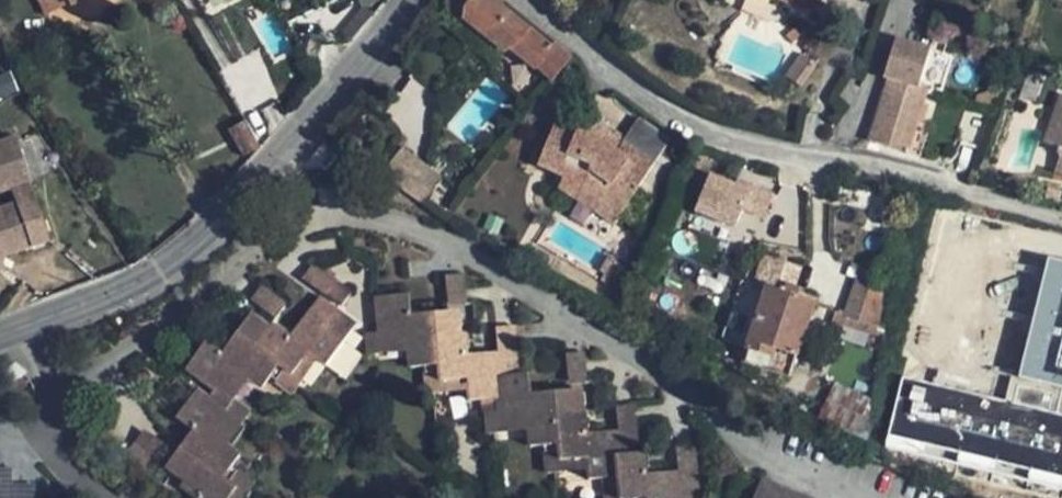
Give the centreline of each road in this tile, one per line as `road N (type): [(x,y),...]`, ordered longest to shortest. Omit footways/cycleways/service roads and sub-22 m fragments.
road 1 (residential): [(515,0),(668,116),(730,139),(859,164),(1061,223)]
road 2 (residential): [(0,338),(142,279),(209,231),(384,42),(408,0)]

